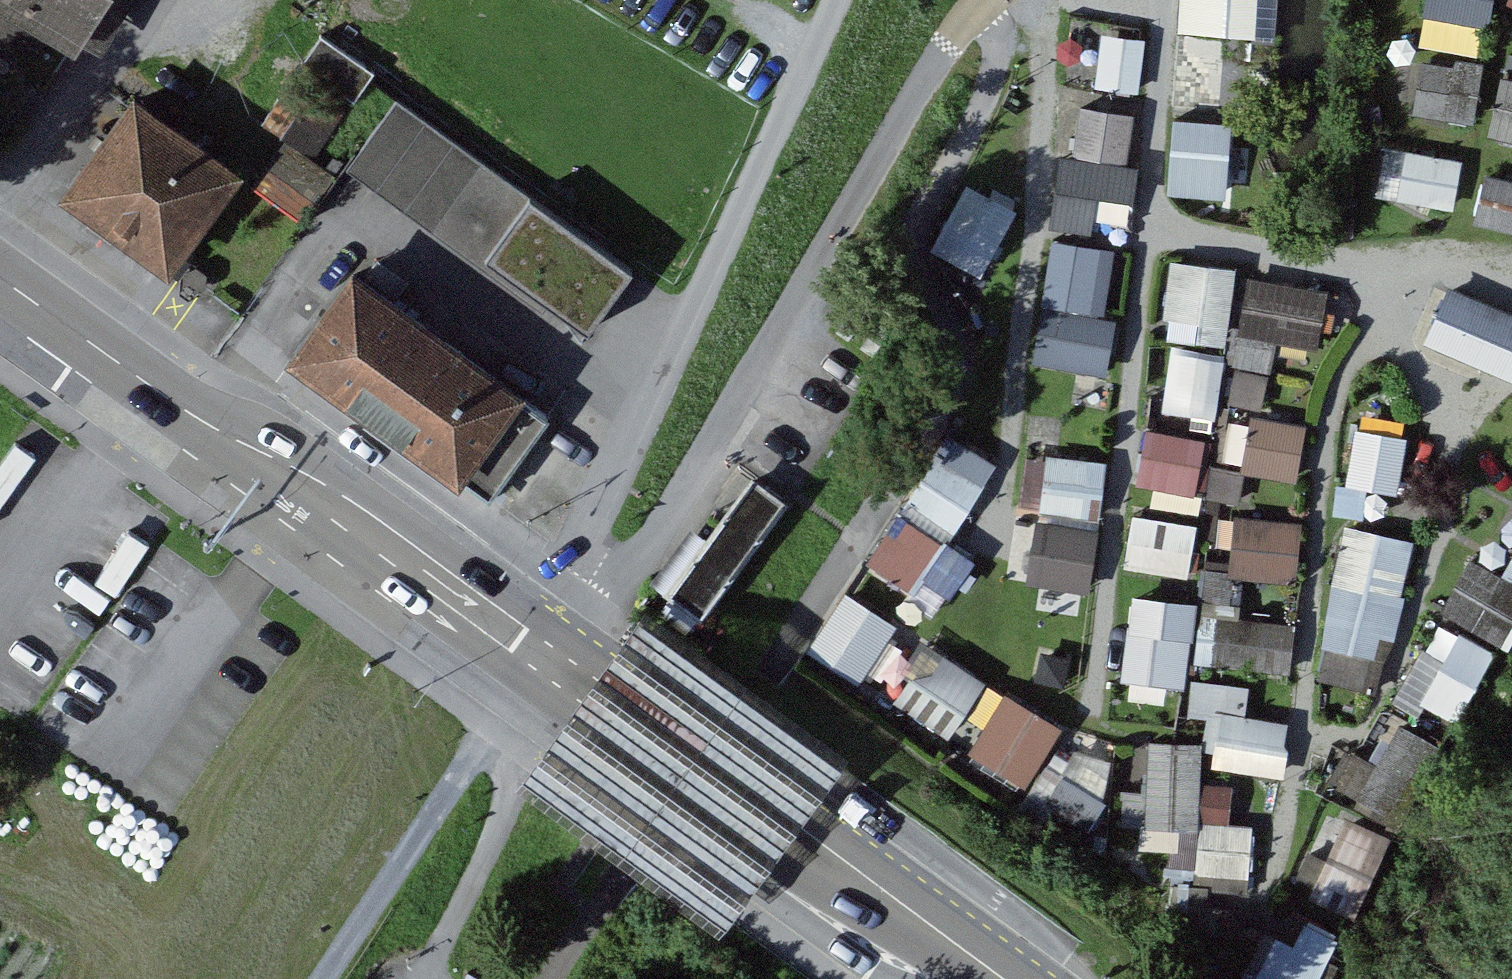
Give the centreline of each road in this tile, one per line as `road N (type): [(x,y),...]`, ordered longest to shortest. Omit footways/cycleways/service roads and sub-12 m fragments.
road 1 (unclassified): [(536,645),(571,593),(656,540),(978,0)]
road 2 (secondary): [(536,645),(0,267)]
road 3 (secondary): [(1013,978),(536,645)]
road 4 (track): [(647,416),(836,0)]
road 5 (track): [(318,978),(491,728)]
road 6 (track): [(486,736),(505,787),(497,837),(423,978)]

